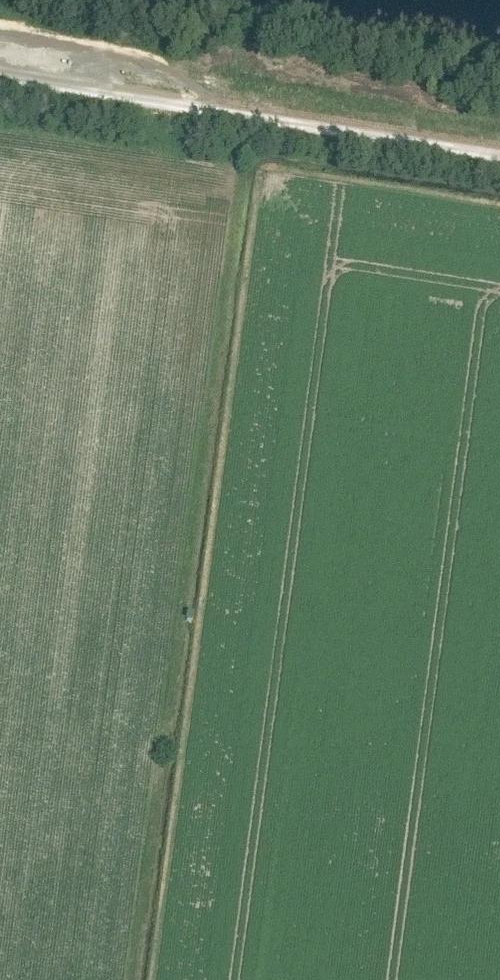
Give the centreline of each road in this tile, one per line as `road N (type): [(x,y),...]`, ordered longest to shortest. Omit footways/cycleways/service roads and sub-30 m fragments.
road 1 (track): [(499,149),(0,69)]

